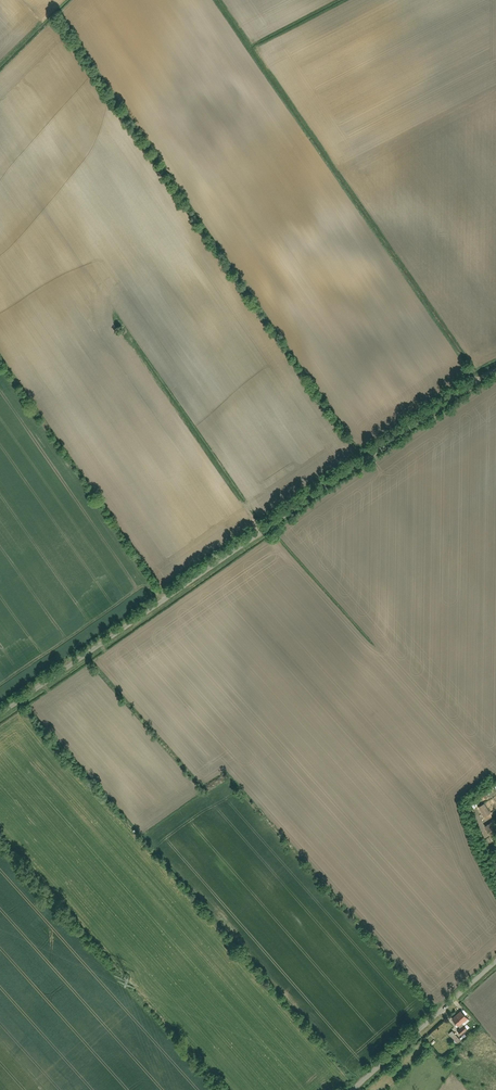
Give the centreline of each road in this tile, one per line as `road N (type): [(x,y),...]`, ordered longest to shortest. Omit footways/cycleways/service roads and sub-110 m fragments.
road 1 (residential): [(495,371),(0,714)]
road 2 (residential): [(353,1089),(495,962)]

